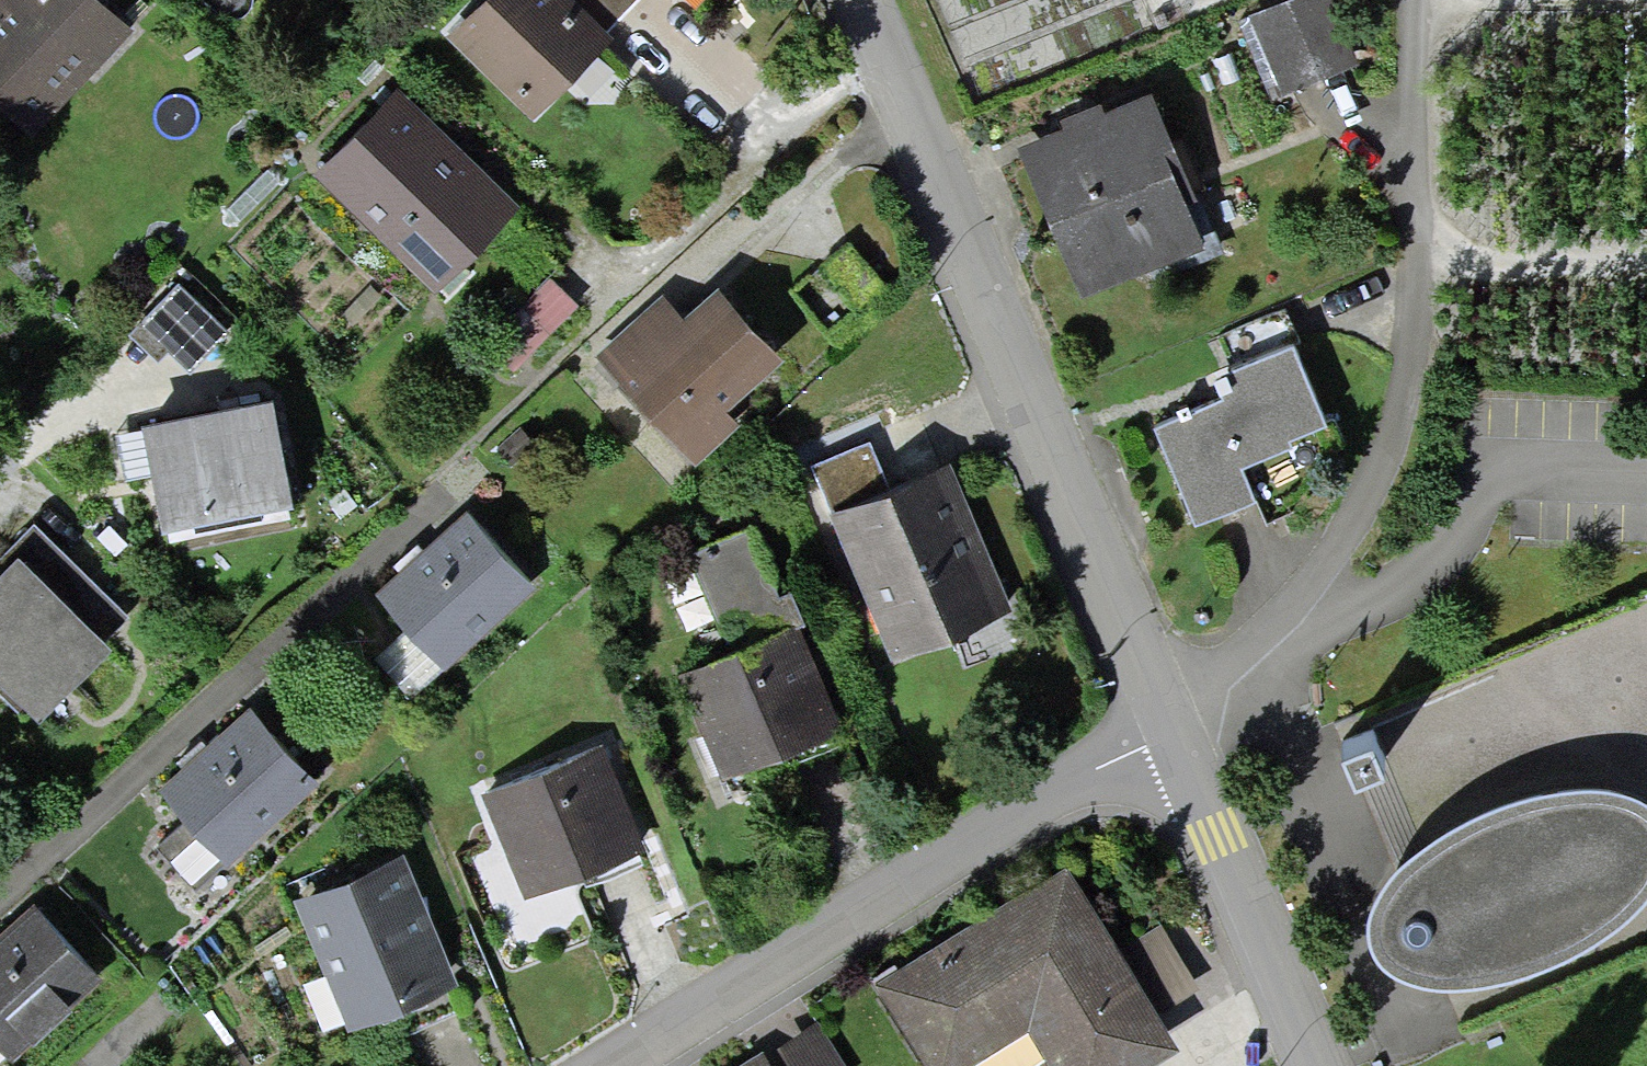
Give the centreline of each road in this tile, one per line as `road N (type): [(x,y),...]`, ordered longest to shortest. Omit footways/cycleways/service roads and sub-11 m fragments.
road 1 (track): [(1165,741),(1276,627),(1367,491),(1403,345),(1415,0)]
road 2 (residential): [(1165,741),(1033,418),(843,0)]
road 3 (unclassified): [(1165,741),(615,1065)]
road 4 (residential): [(1312,1065),(1165,741)]
road 5 (track): [(1408,261),(1646,261)]

